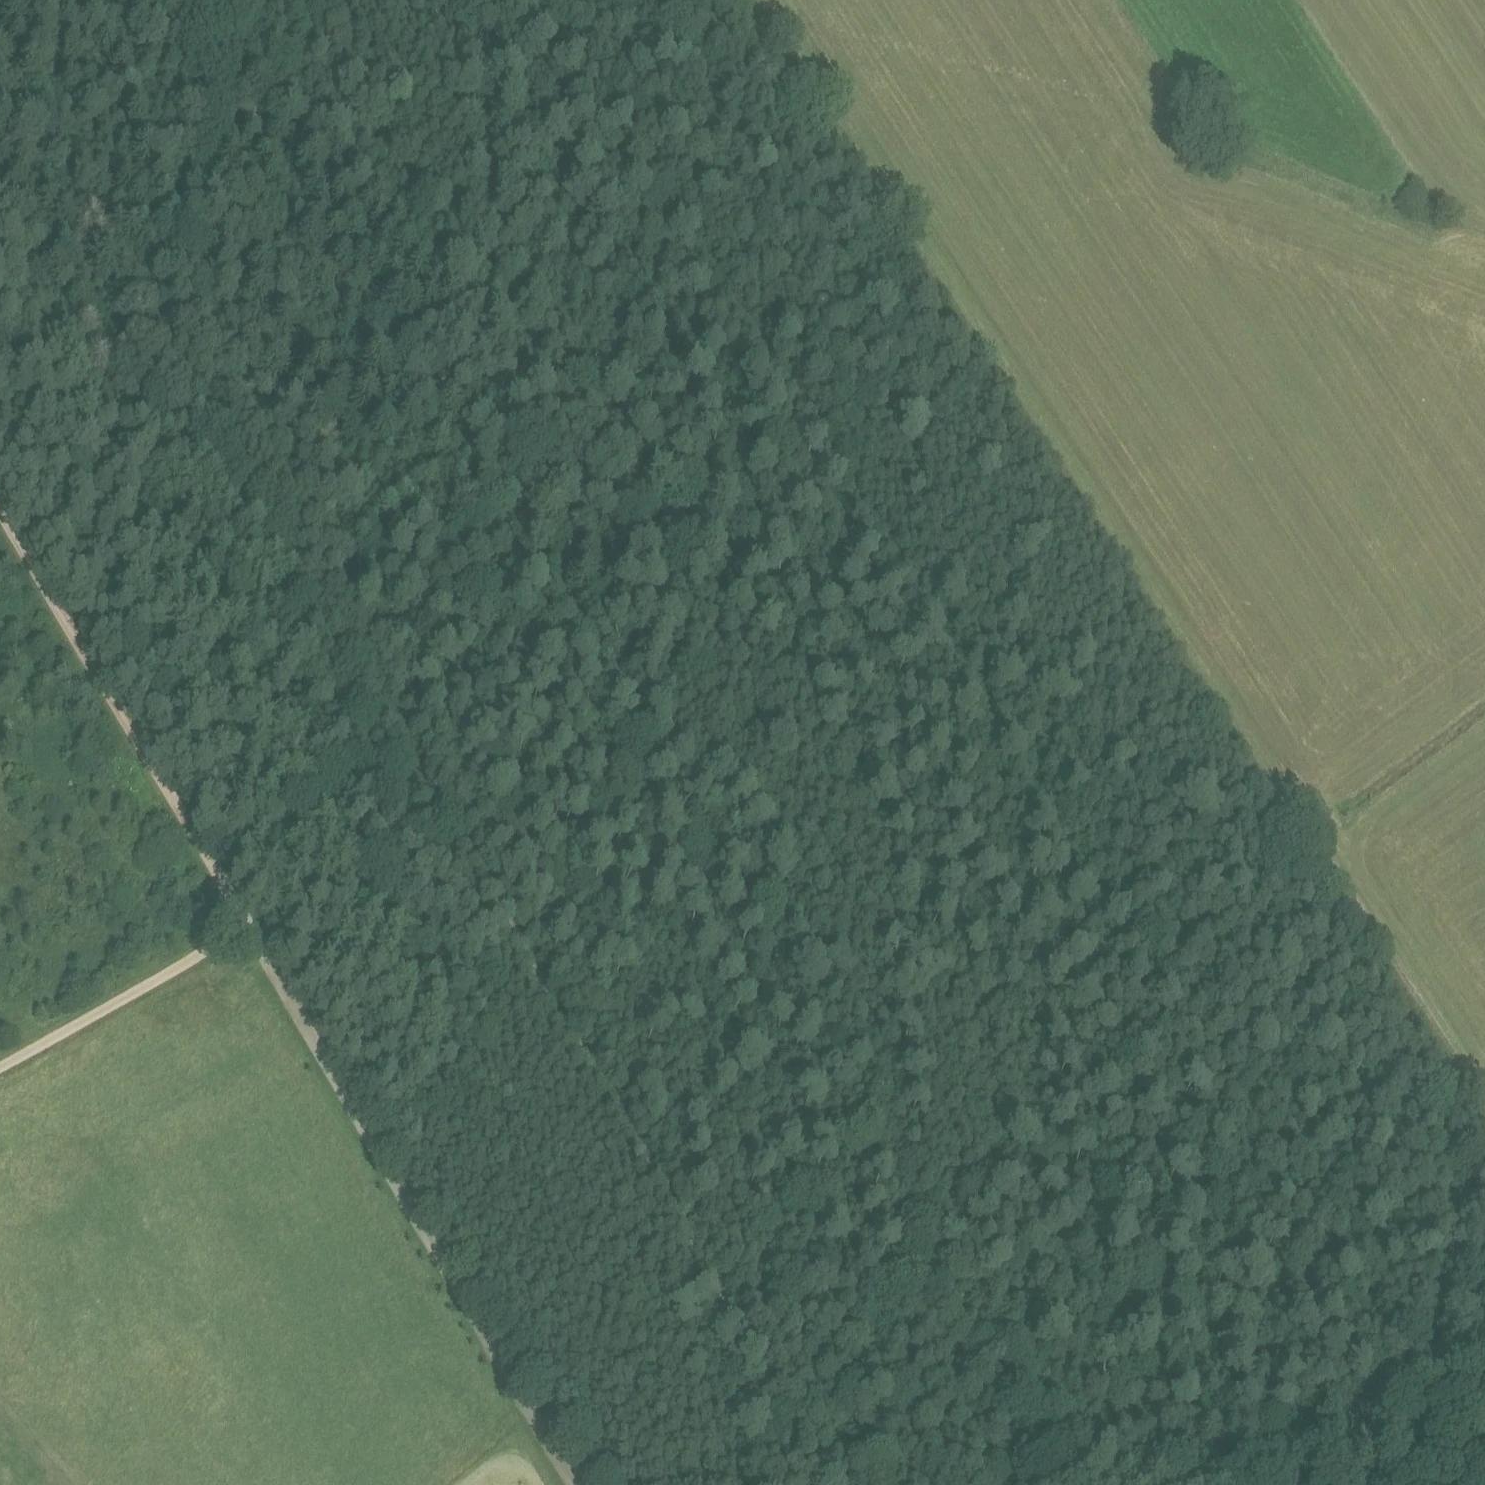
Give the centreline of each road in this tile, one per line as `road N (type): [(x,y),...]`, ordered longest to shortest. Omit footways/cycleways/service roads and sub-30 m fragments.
road 1 (unclassified): [(0,1070),(248,926),(0,507)]

